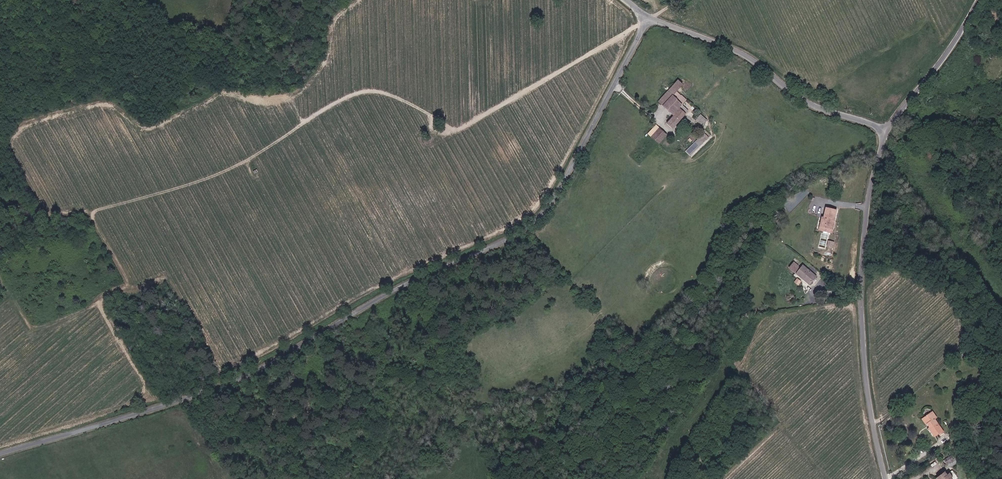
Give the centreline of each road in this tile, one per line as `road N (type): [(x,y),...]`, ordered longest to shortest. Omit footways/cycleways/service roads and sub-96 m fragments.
road 1 (residential): [(647,18),(562,186),(531,225),(377,299),(247,378),(0,454)]
road 2 (unclassified): [(886,478),(863,268),(886,131)]
road 3 (unclassified): [(647,18),(752,59),(807,102),(886,131)]
road 4 (unclassified): [(886,131),(980,0)]
road 5 (track): [(1001,149),(958,140),(908,145),(903,130),(886,131)]

